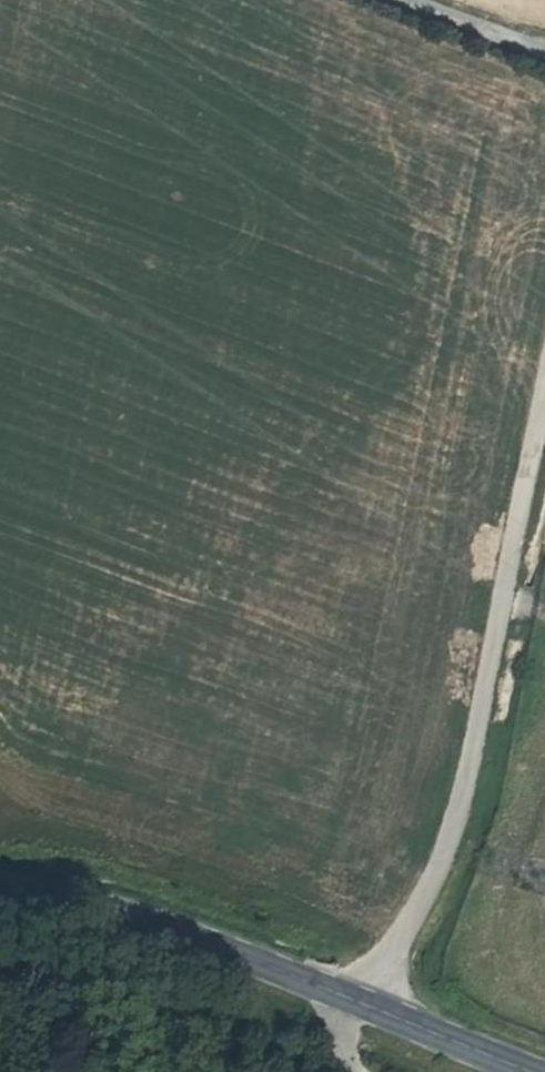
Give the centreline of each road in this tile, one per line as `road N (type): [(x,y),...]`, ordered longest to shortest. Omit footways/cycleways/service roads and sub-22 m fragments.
road 1 (track): [(361,1004),(447,855),(462,811),(544,395)]
road 2 (tertiary): [(0,883),(52,890),(197,935),(532,1071)]
road 3 (track): [(544,46),(418,0)]

